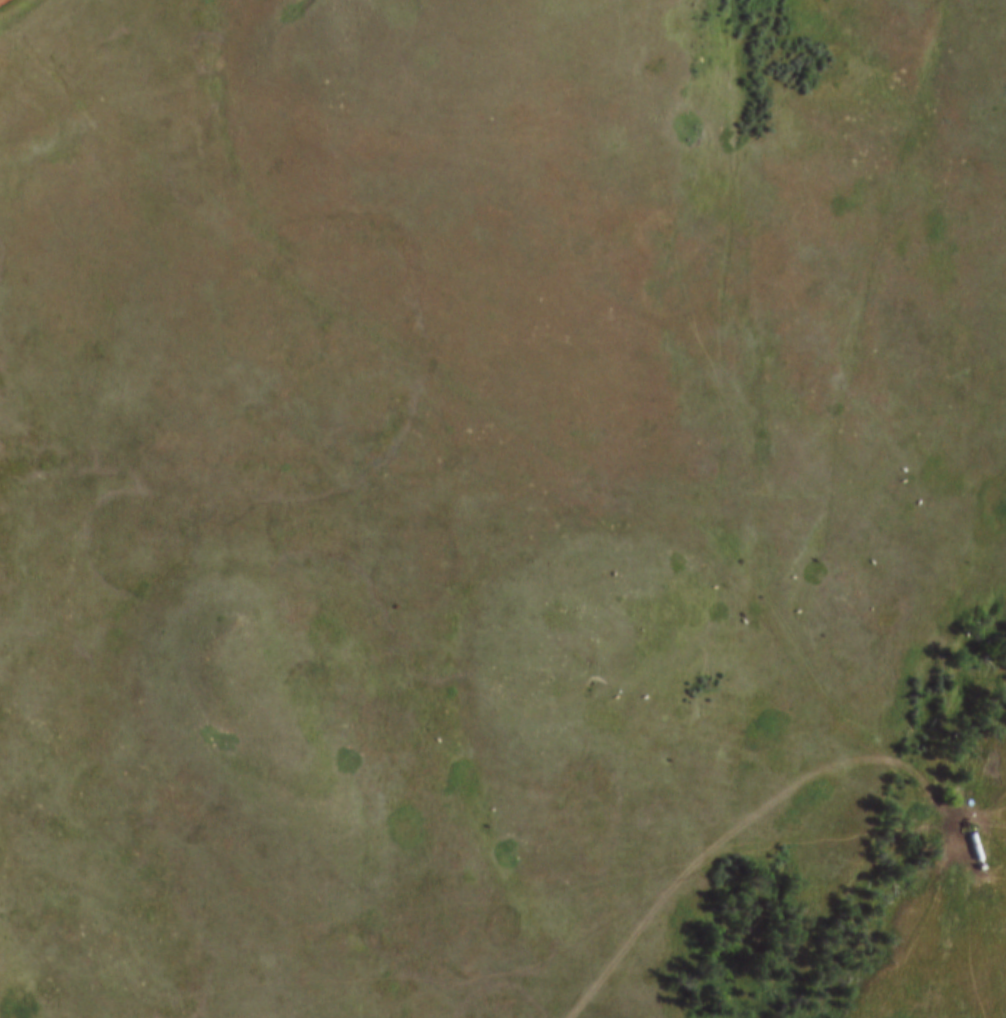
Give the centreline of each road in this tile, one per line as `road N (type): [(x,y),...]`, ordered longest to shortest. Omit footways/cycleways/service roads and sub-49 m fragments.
road 1 (track): [(0,71),(114,172),(637,498),(756,598),(832,712),(924,786),(971,851),(1005,814)]

